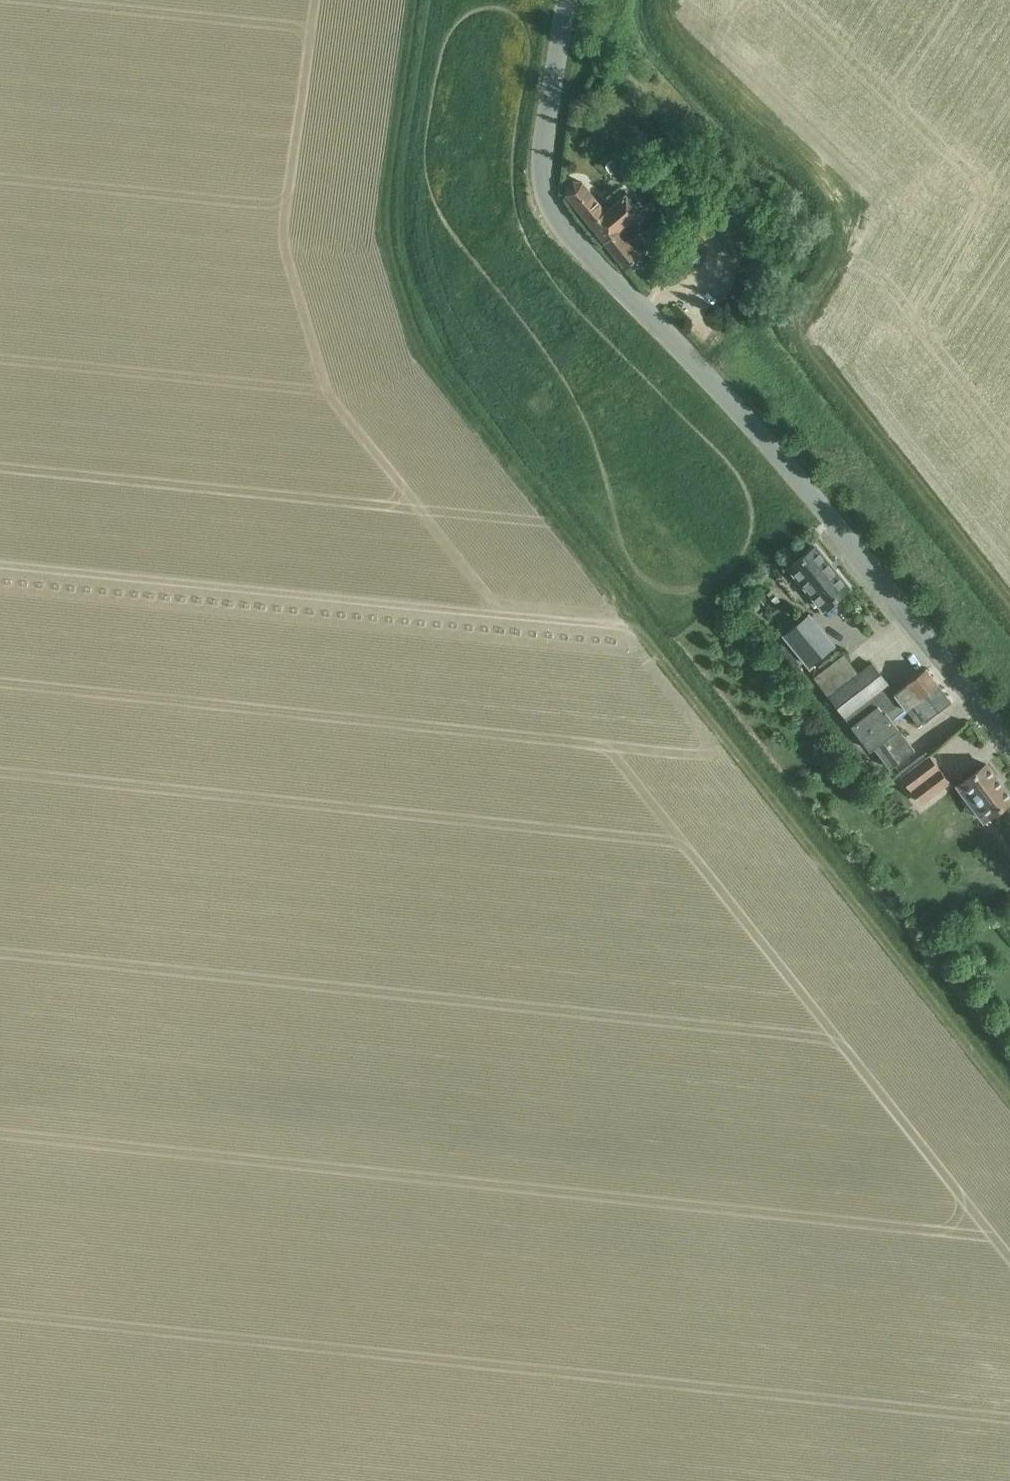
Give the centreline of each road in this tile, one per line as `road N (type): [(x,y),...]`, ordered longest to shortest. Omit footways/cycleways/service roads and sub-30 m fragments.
road 1 (tertiary): [(1009,746),(767,445),(546,198),(566,0)]

